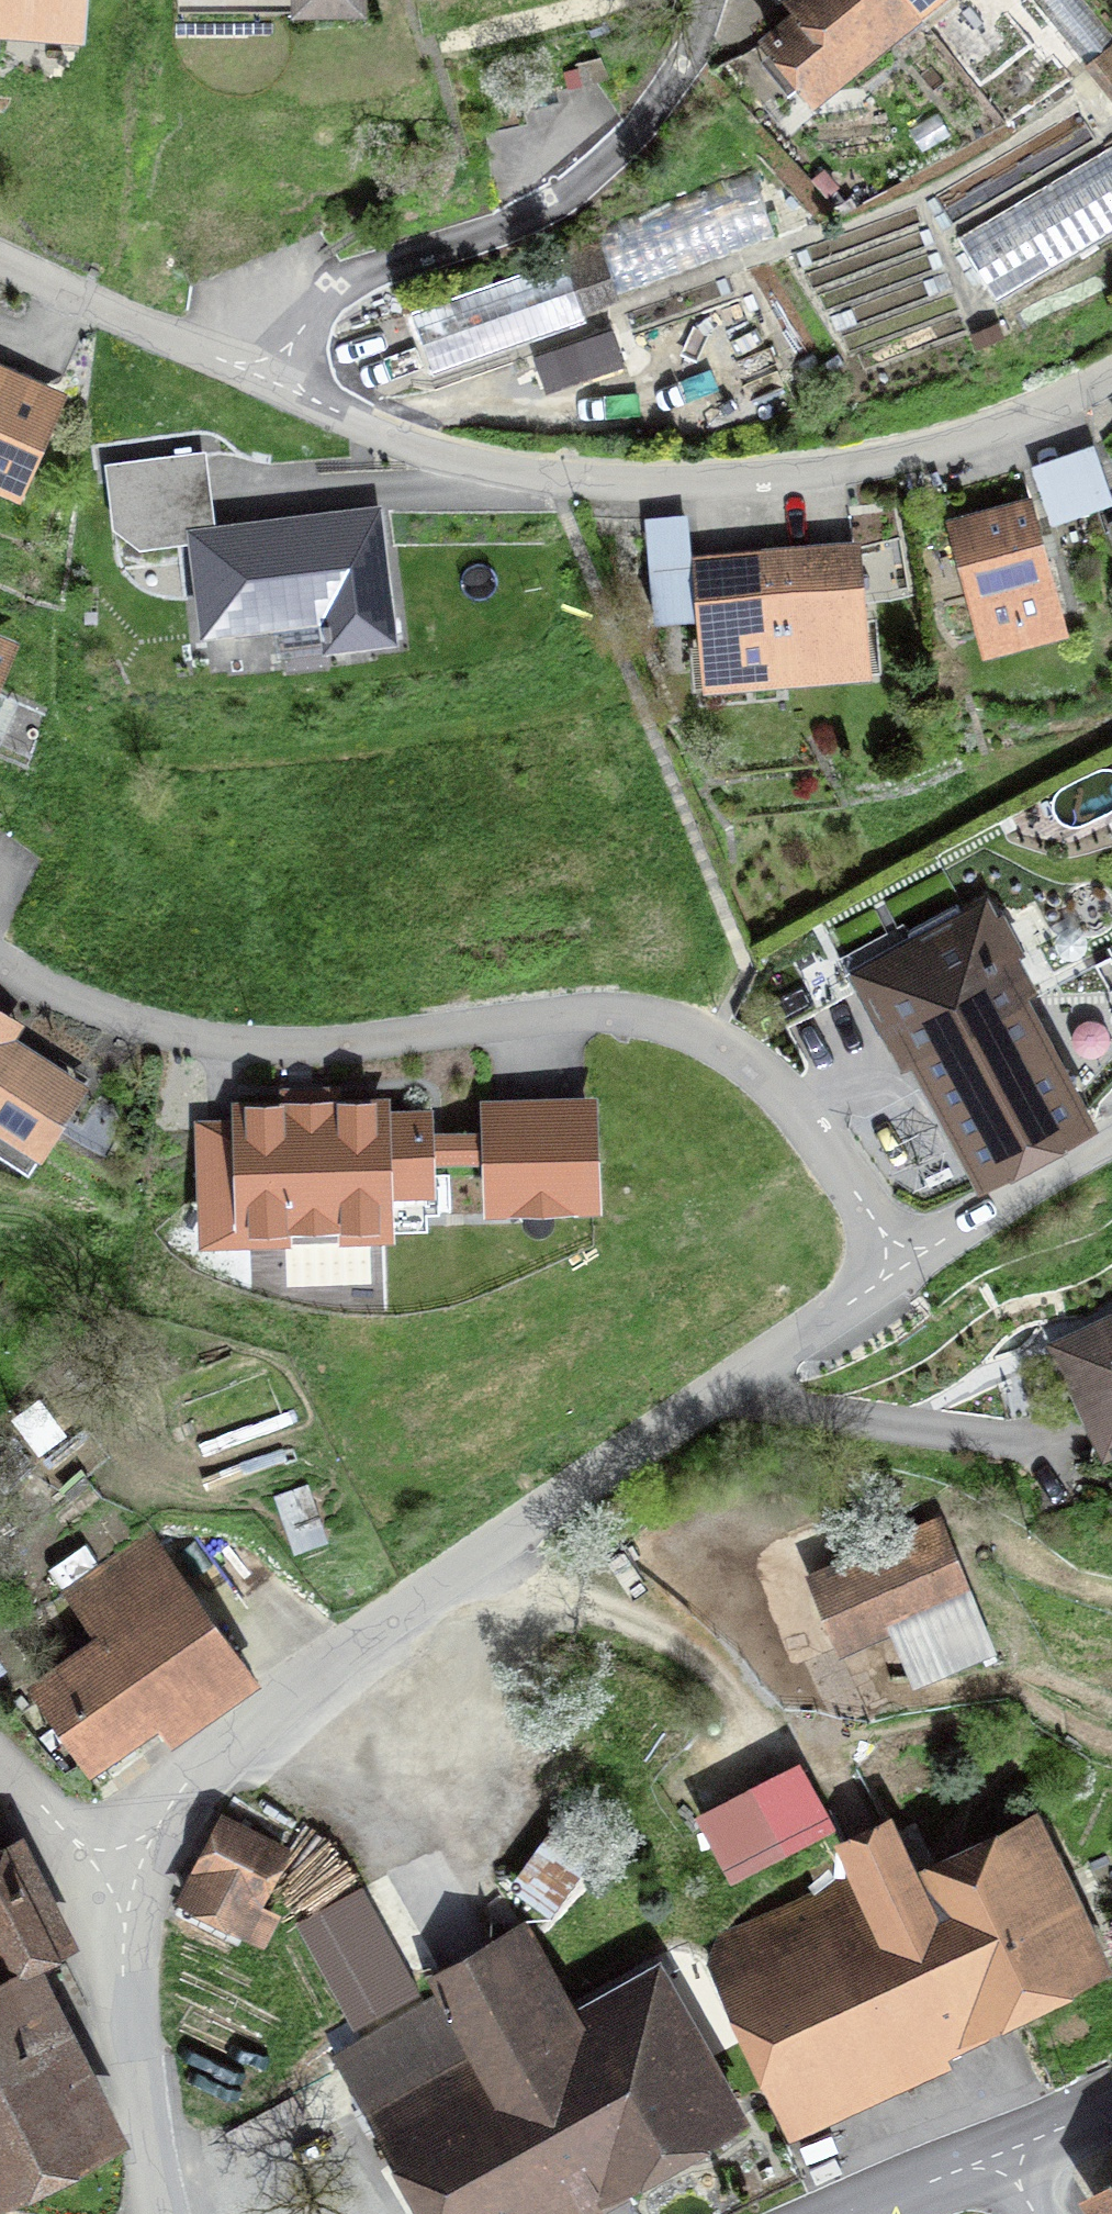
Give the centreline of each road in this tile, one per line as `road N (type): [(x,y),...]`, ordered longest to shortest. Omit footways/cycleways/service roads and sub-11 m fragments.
road 1 (residential): [(897,1267),(783,1092),(749,1063),(665,1020),(589,1010),(373,1040),(252,1045),(109,1013),(0,954)]
road 2 (residential): [(897,1267),(408,1602),(293,1693),(162,1819),(125,1887)]
road 3 (residential): [(1111,376),(946,448),(835,470),(646,483),(465,459),(278,384)]
road 4 (residential): [(707,0),(664,95),(590,178),(527,219),(390,263),(340,287),(310,316),(278,384)]
road 5 (residential): [(125,1887),(124,1984),(157,2213)]
road 6 (residential): [(278,384),(0,259)]
road 7 (residential): [(1111,1144),(897,1267)]
road 8 (residential): [(0,1762),(125,1887)]
road 9 (tertiary): [(852,2213),(1005,2151)]

